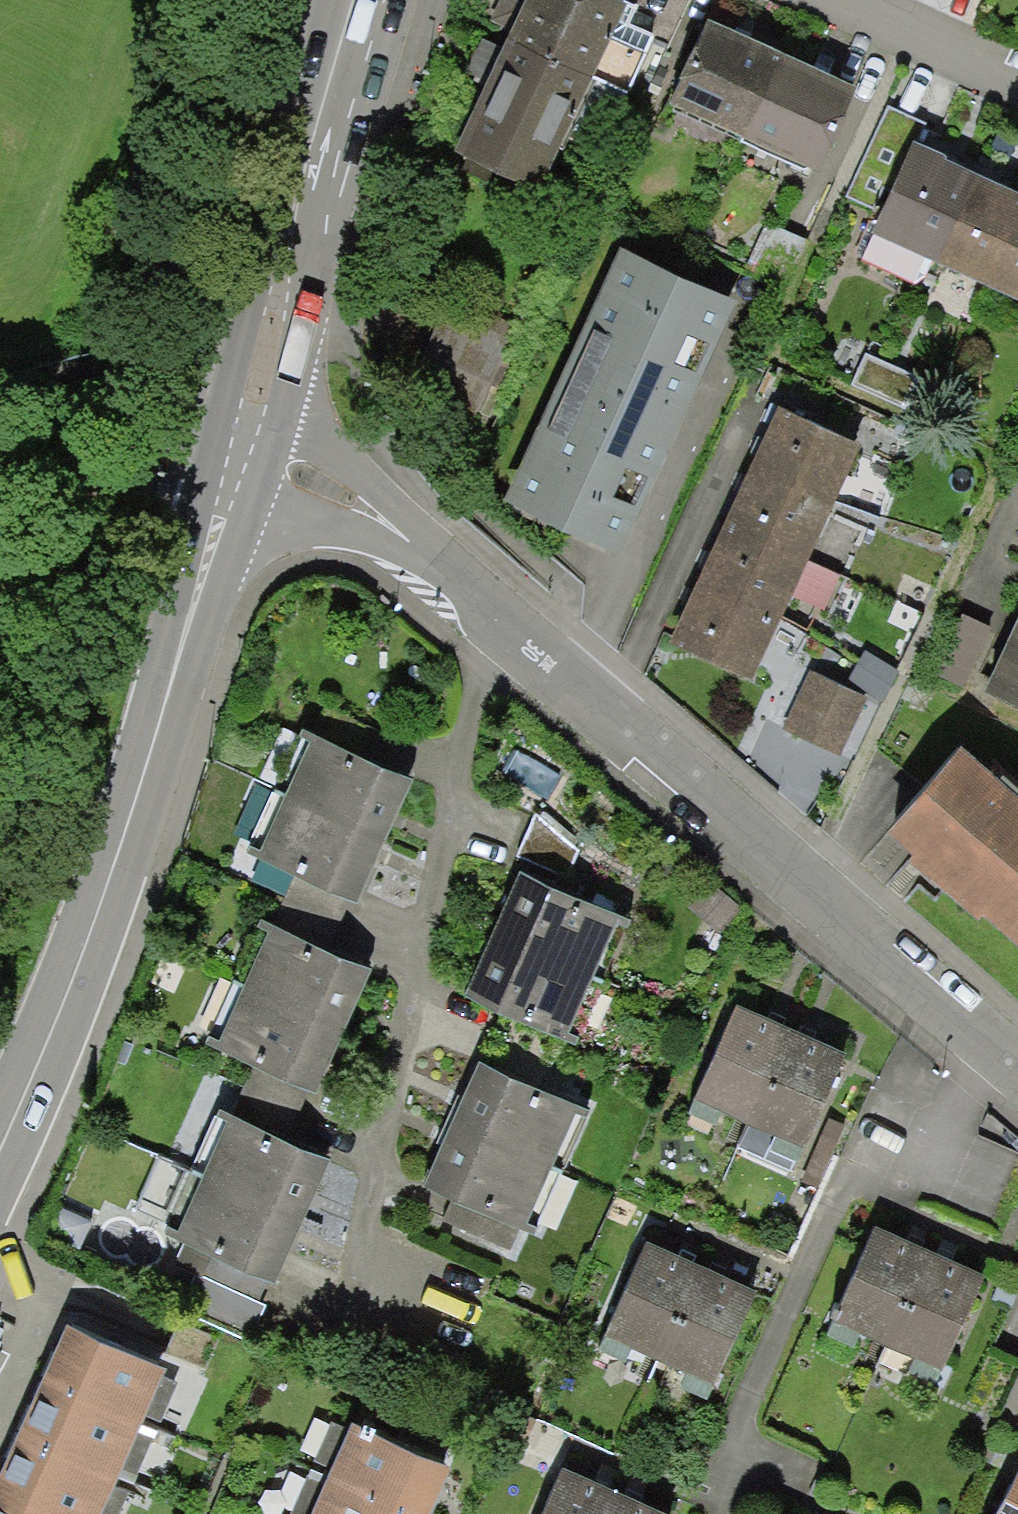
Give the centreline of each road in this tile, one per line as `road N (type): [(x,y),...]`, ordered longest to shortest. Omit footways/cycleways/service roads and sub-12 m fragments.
road 1 (residential): [(1017,1077),(453,584),(249,383)]
road 2 (secondary): [(0,1138),(50,1032),(141,781),(249,383)]
road 3 (secondary): [(249,383),(356,0)]
road 4 (residential): [(1017,82),(851,0)]

